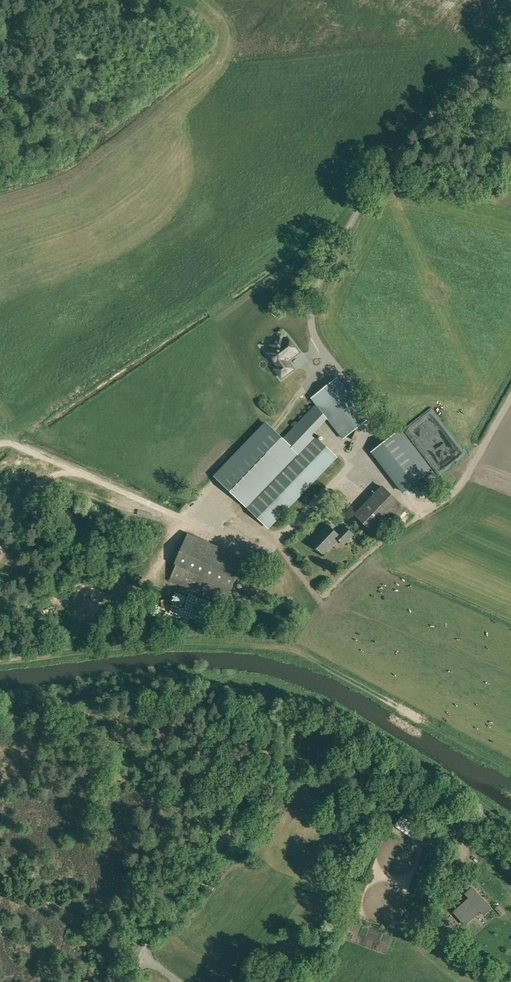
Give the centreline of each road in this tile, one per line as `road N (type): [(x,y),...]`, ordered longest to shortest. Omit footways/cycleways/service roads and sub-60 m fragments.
road 1 (track): [(510,771),(338,678),(266,654),(182,649),(0,661)]
road 2 (unclassified): [(331,364),(311,324),(330,254),(377,180),(510,27)]
road 3 (track): [(273,789),(192,881),(154,940)]
road 4 (track): [(273,789),(321,766),(357,765),(400,801)]

